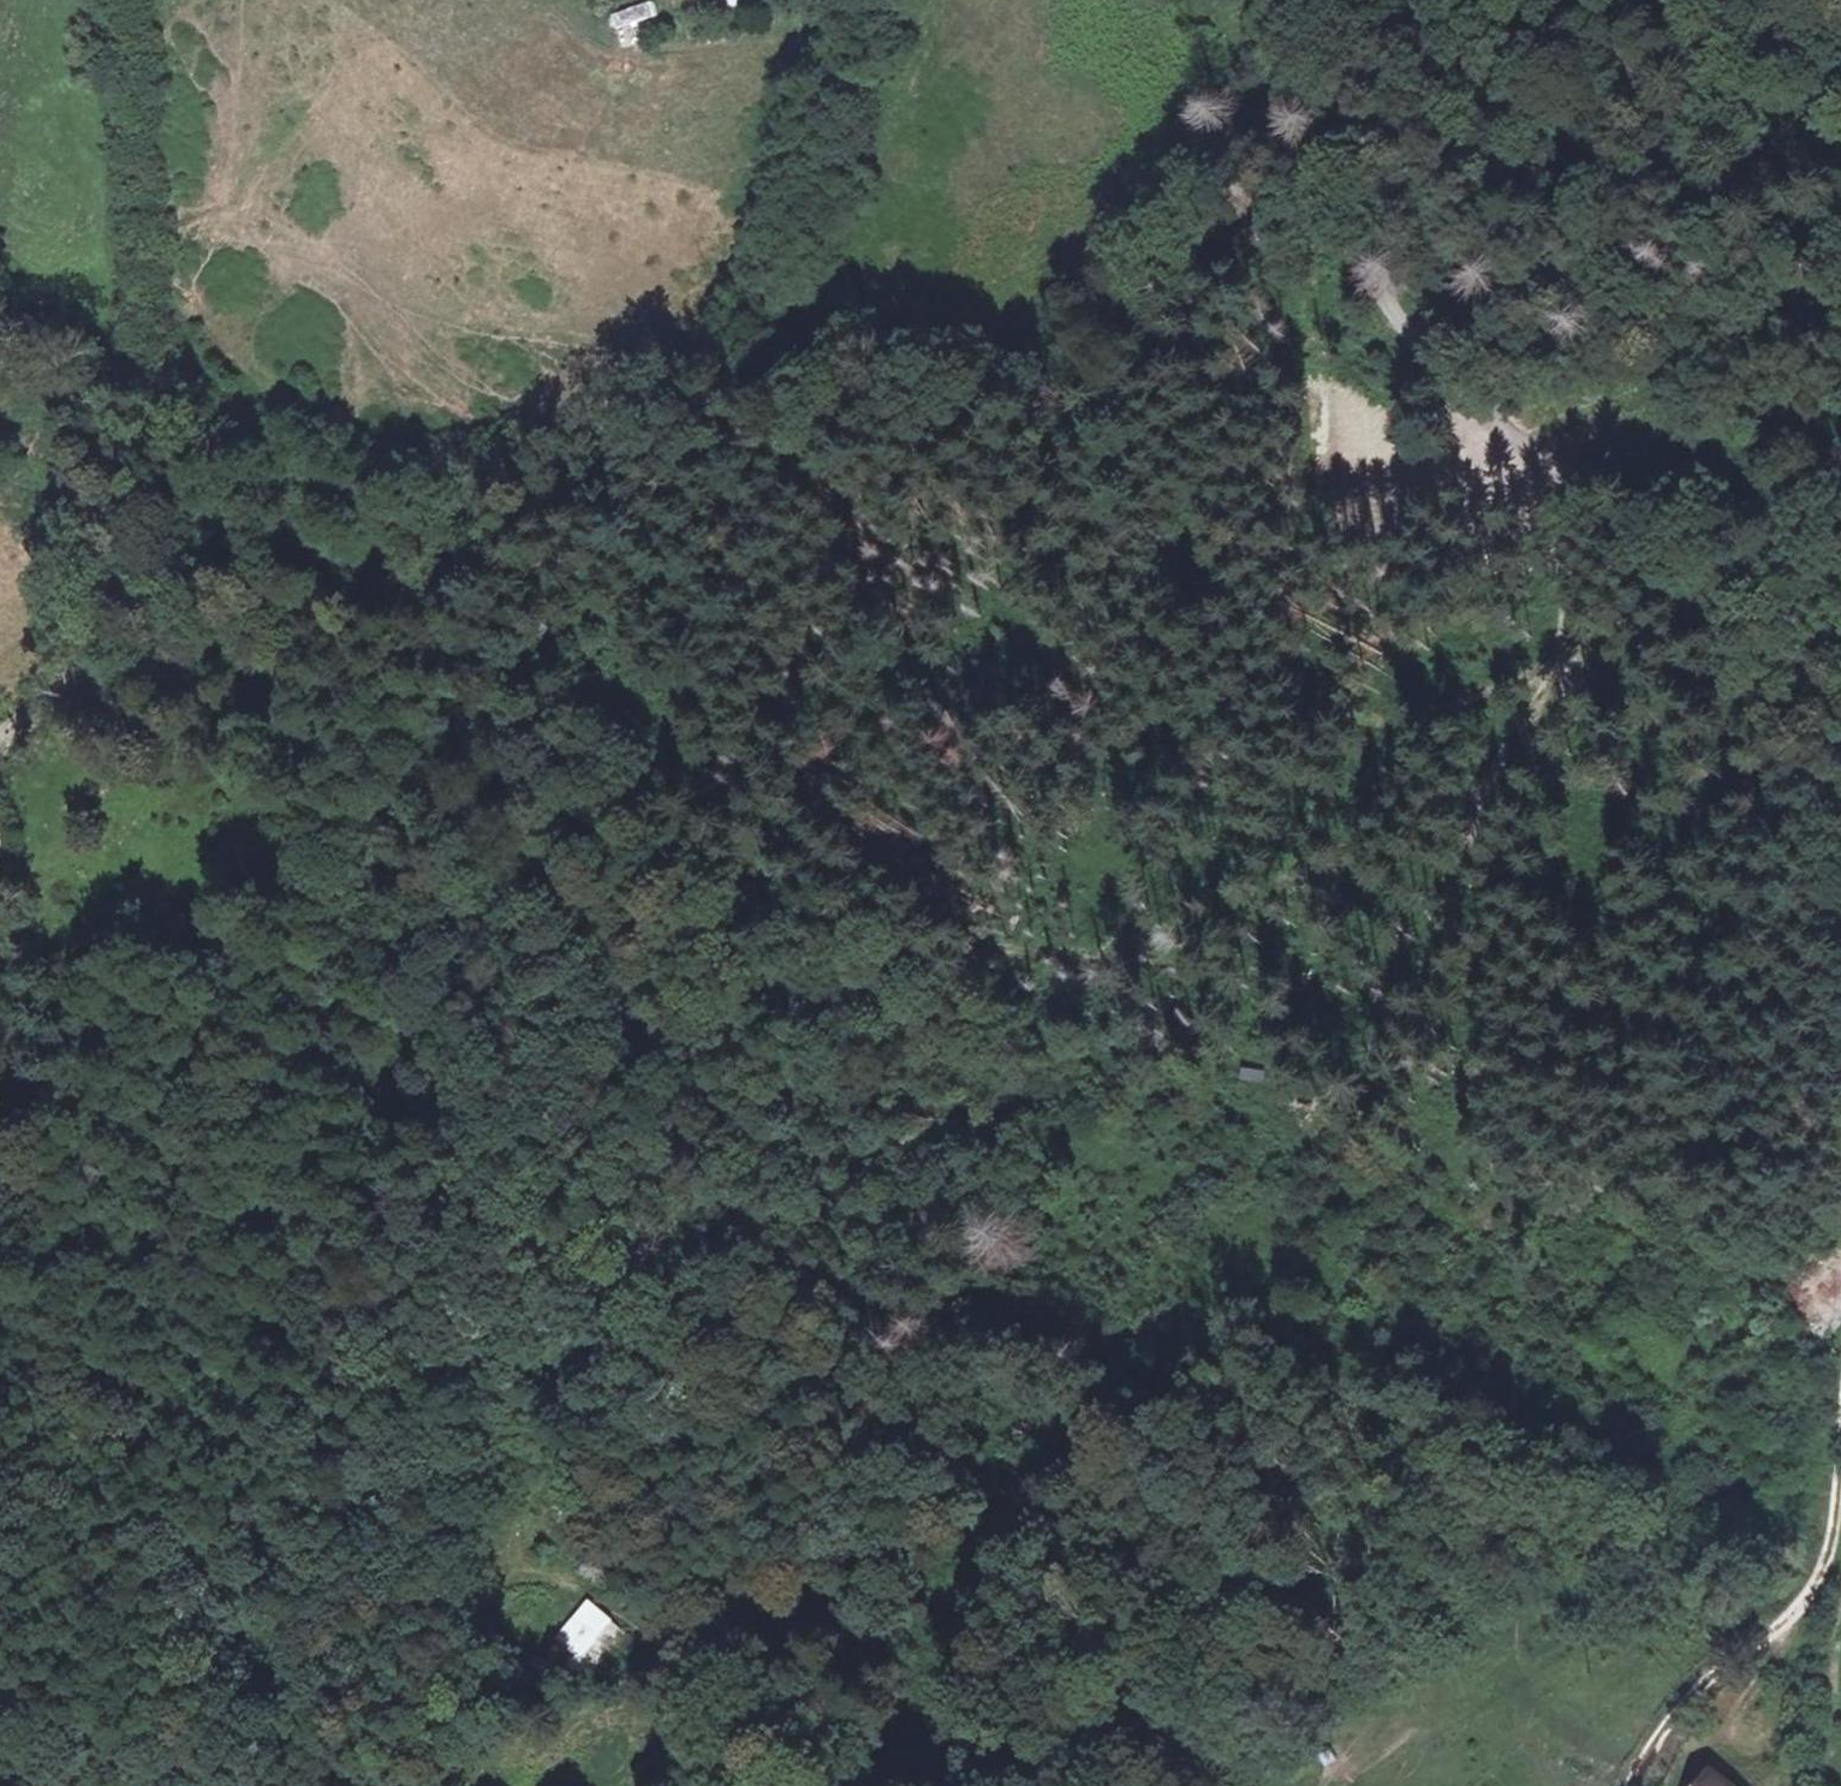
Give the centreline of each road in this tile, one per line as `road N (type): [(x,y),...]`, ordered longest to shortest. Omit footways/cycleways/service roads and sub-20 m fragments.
road 1 (unclassified): [(1295,0),(1323,60),(1342,220),(1418,329),(1494,411),(1705,615),(1840,939)]
road 2 (track): [(1840,1484),(1805,1613),(1682,1716),(1632,1785)]

